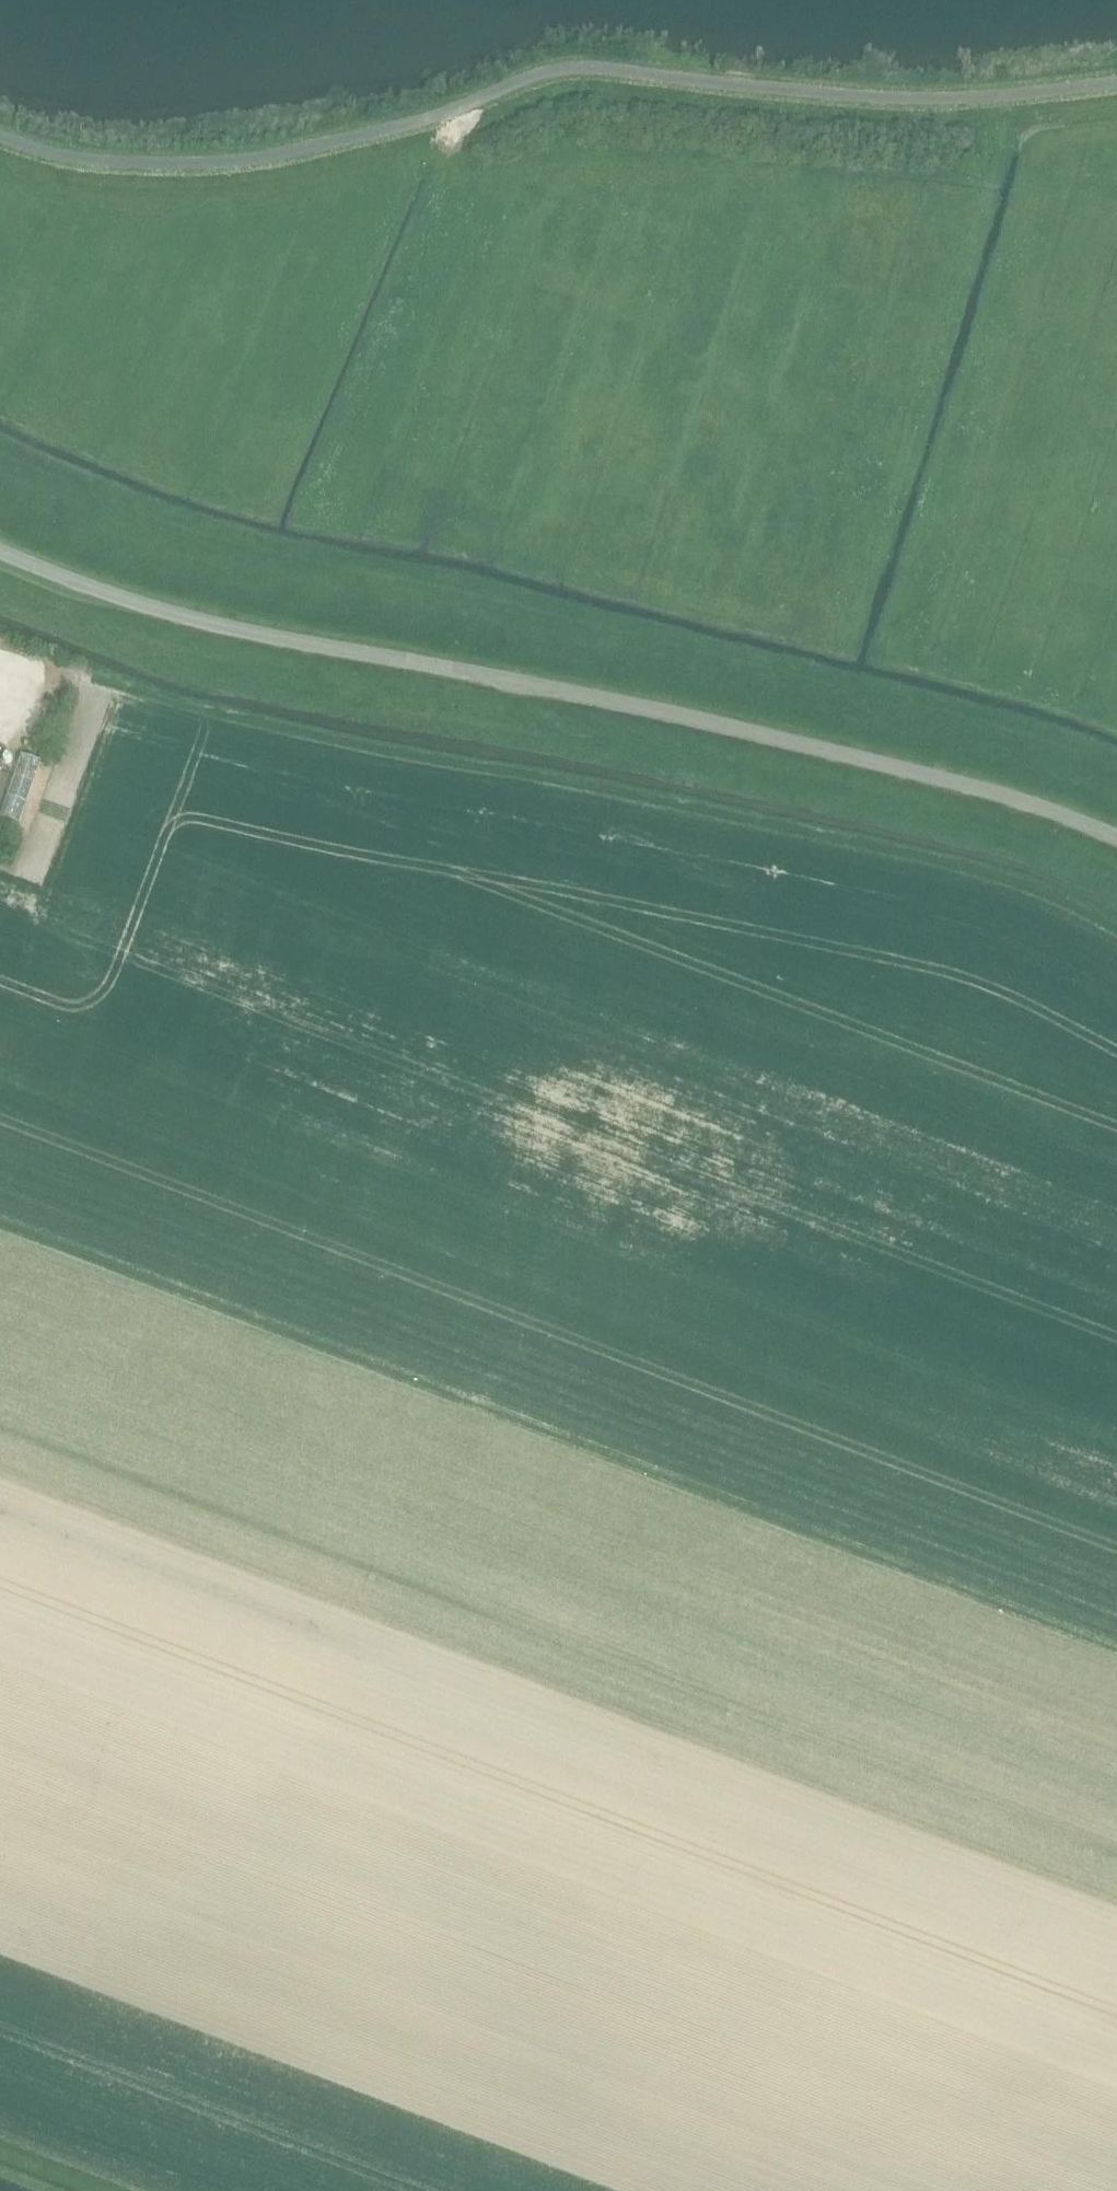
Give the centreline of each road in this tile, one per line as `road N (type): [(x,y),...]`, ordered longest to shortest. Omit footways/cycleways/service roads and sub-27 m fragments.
road 1 (unclassified): [(1116,838),(945,781),(732,730),(210,627),(79,589),(0,555)]

